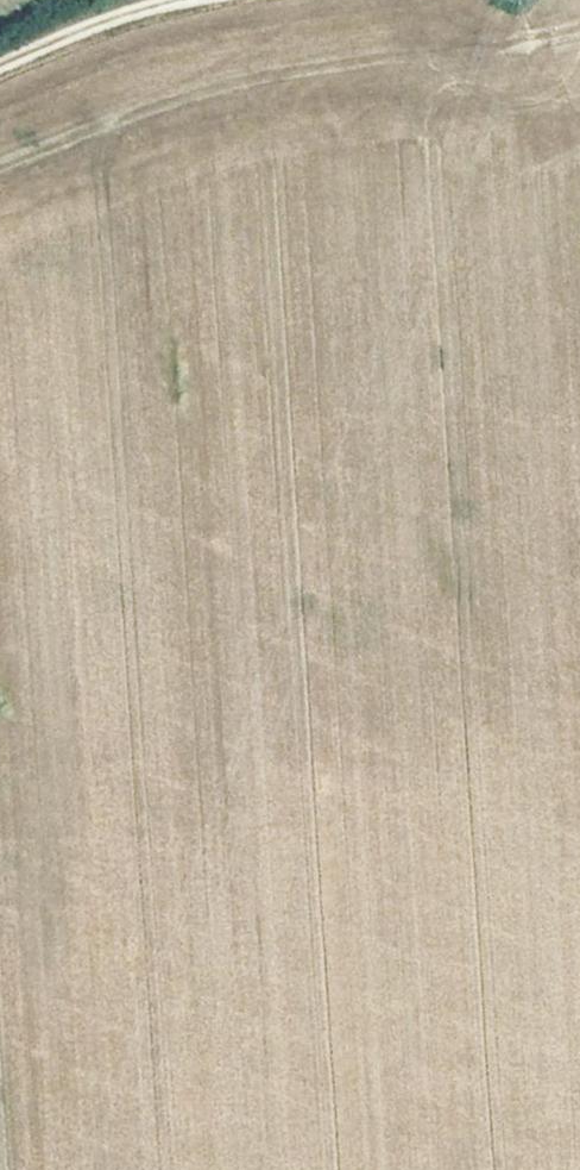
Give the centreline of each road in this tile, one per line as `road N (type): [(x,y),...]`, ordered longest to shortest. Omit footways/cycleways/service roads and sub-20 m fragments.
road 1 (track): [(0,61),(193,0)]

